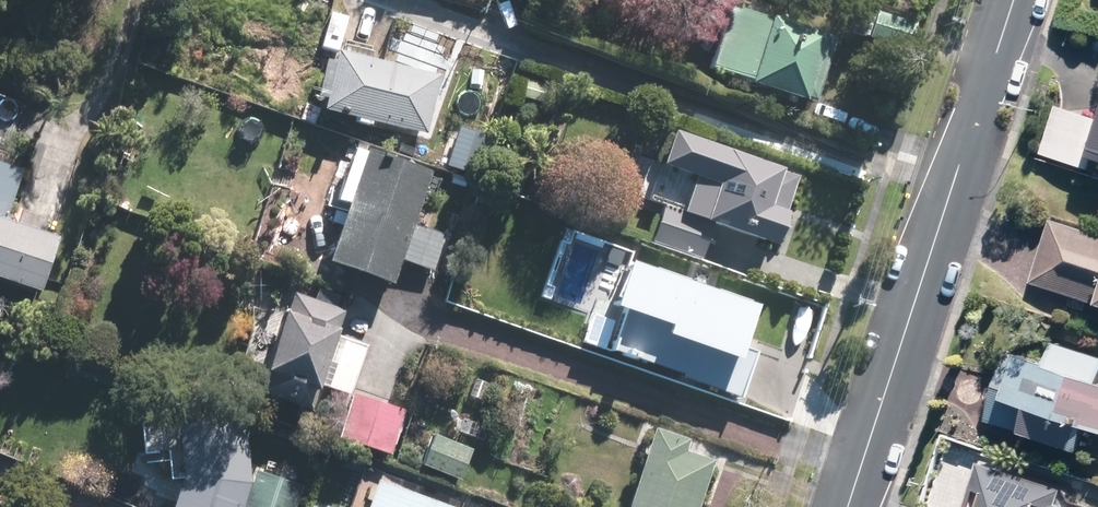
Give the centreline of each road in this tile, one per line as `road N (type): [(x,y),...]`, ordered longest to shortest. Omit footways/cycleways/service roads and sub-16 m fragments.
road 1 (unclassified): [(849,506),(1015,0)]

